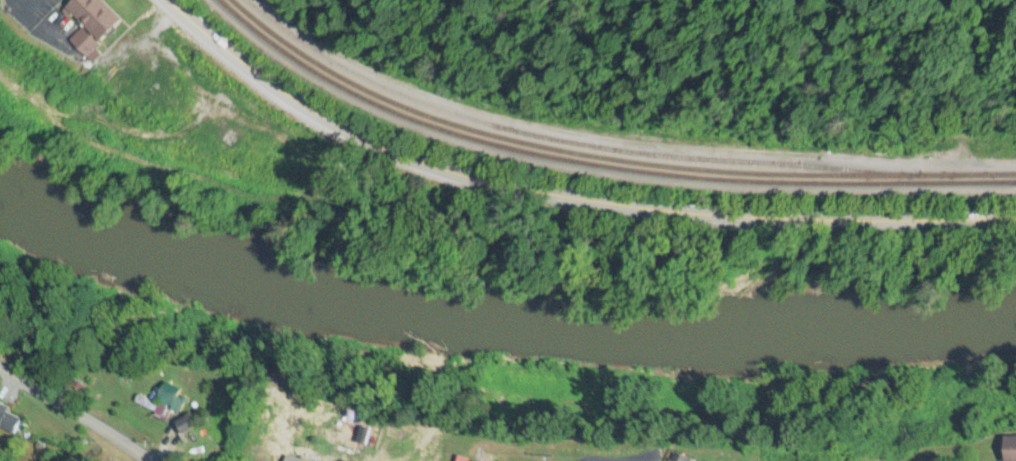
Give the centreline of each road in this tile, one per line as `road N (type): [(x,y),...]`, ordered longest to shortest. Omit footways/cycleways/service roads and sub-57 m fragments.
road 1 (primary): [(1015,220),(717,218),(489,185),(412,163),(307,112),(165,0)]
road 2 (secondary): [(145,460),(0,371)]

